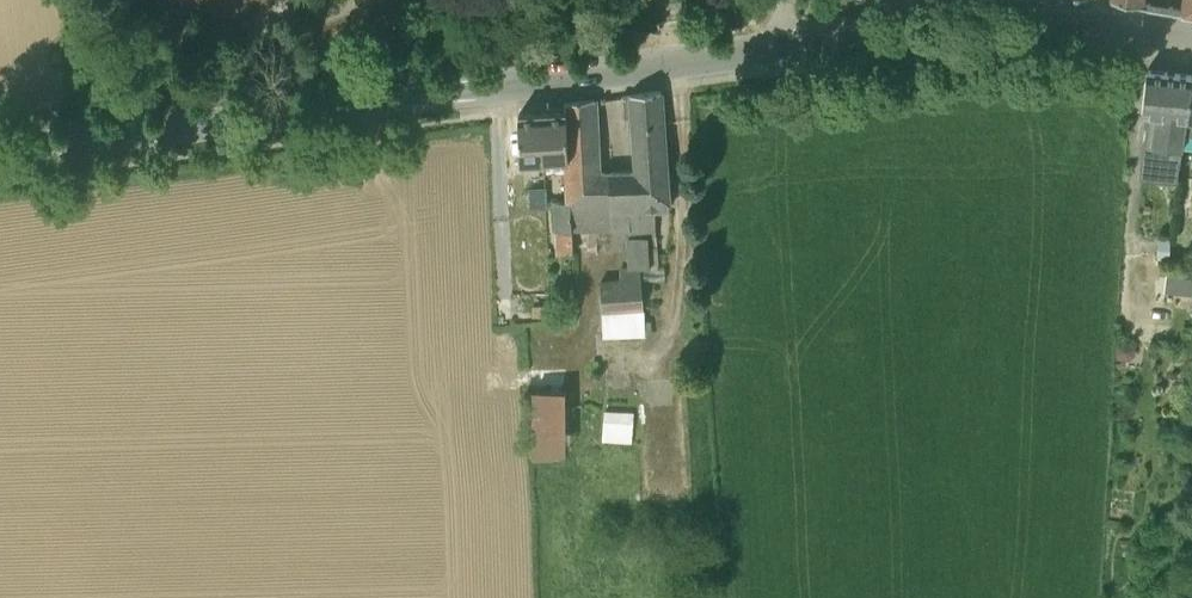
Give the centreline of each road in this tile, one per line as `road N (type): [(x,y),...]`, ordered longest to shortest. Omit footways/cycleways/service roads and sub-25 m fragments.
road 1 (tertiary): [(1191,35),(893,35),(0,152)]

